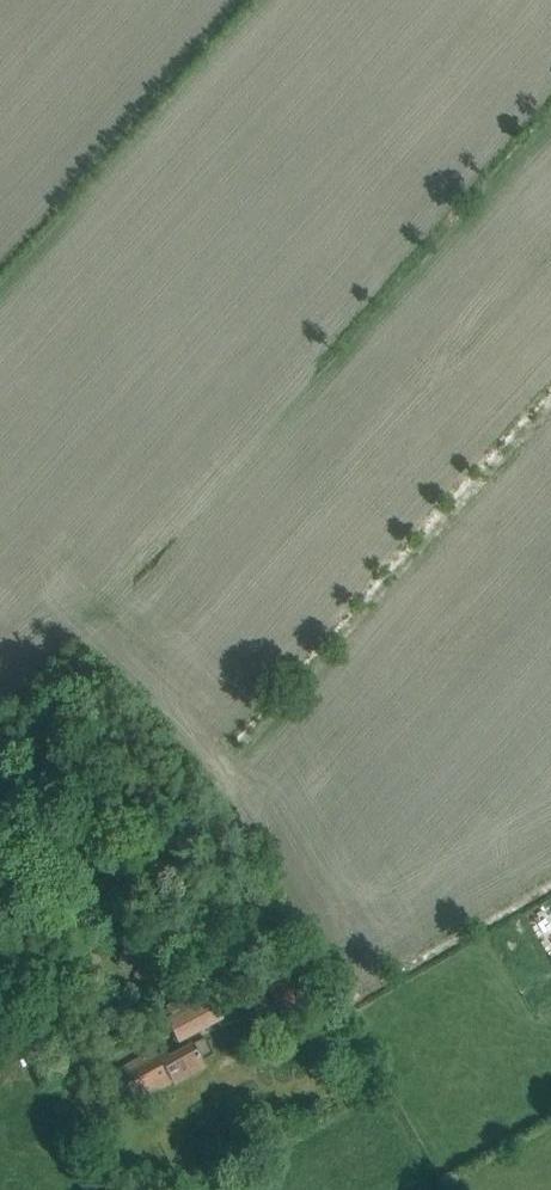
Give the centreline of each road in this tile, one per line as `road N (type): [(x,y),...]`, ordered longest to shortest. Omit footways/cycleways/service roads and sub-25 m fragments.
road 1 (track): [(123,1189),(30,965),(0,924)]

